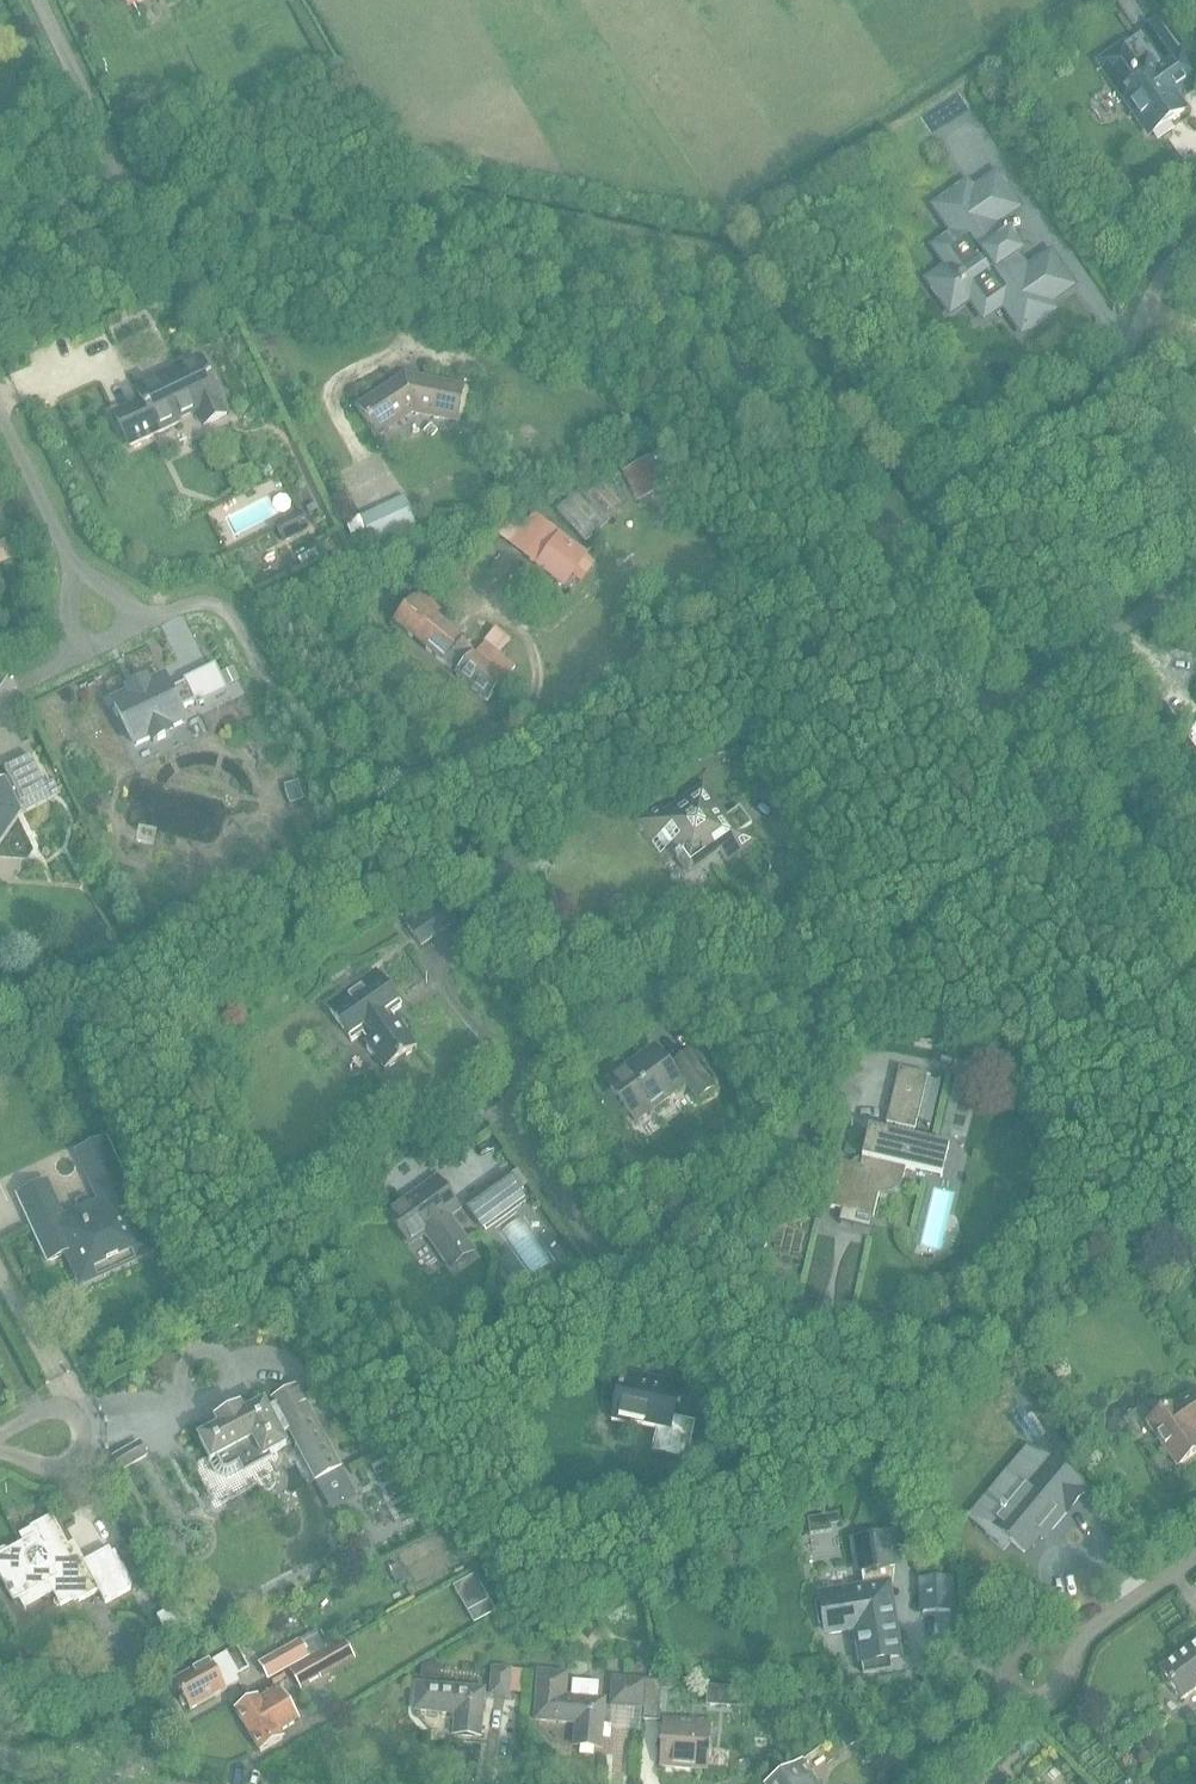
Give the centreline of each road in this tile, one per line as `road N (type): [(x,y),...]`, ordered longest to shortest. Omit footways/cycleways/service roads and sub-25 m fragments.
road 1 (residential): [(862,552),(701,326),(636,296),(156,199),(127,200)]
road 2 (residential): [(677,986),(641,992),(531,1069),(511,1105),(516,1132),(593,1241),(629,1257),(669,1251),(778,1165),(818,1006)]
road 3 (residential): [(862,552),(1096,397),(1166,267),(1195,241)]
road 4 (residential): [(818,1006),(1065,841)]
road 5 (residential): [(981,717),(1195,572)]
road 6 (residential): [(1195,1031),(1065,841)]
road 7 (residential): [(127,200),(39,0)]
road 8 (residential): [(981,717),(862,552)]
road 9 (residential): [(0,1452),(59,1463),(76,1452),(82,1430),(61,1410),(0,1435)]
road 10 (residential): [(268,686),(238,621),(220,609),(199,603),(129,615)]
road 11 (residential): [(1088,1633),(1019,1644),(1006,1654),(1007,1686),(1021,1697),(1056,1687)]
road 12 (residential): [(76,569),(0,415)]
road 13 (residential): [(1065,841),(981,717)]
road 14 (residential): [(818,1006),(677,986)]
road 15 (residential): [(127,200),(0,260)]
road 16 (residential): [(76,569),(68,615),(84,645),(111,638),(129,615)]
road 17 (residential): [(1195,1556),(1088,1633)]
road 18 (residential): [(129,1783),(0,1756)]

